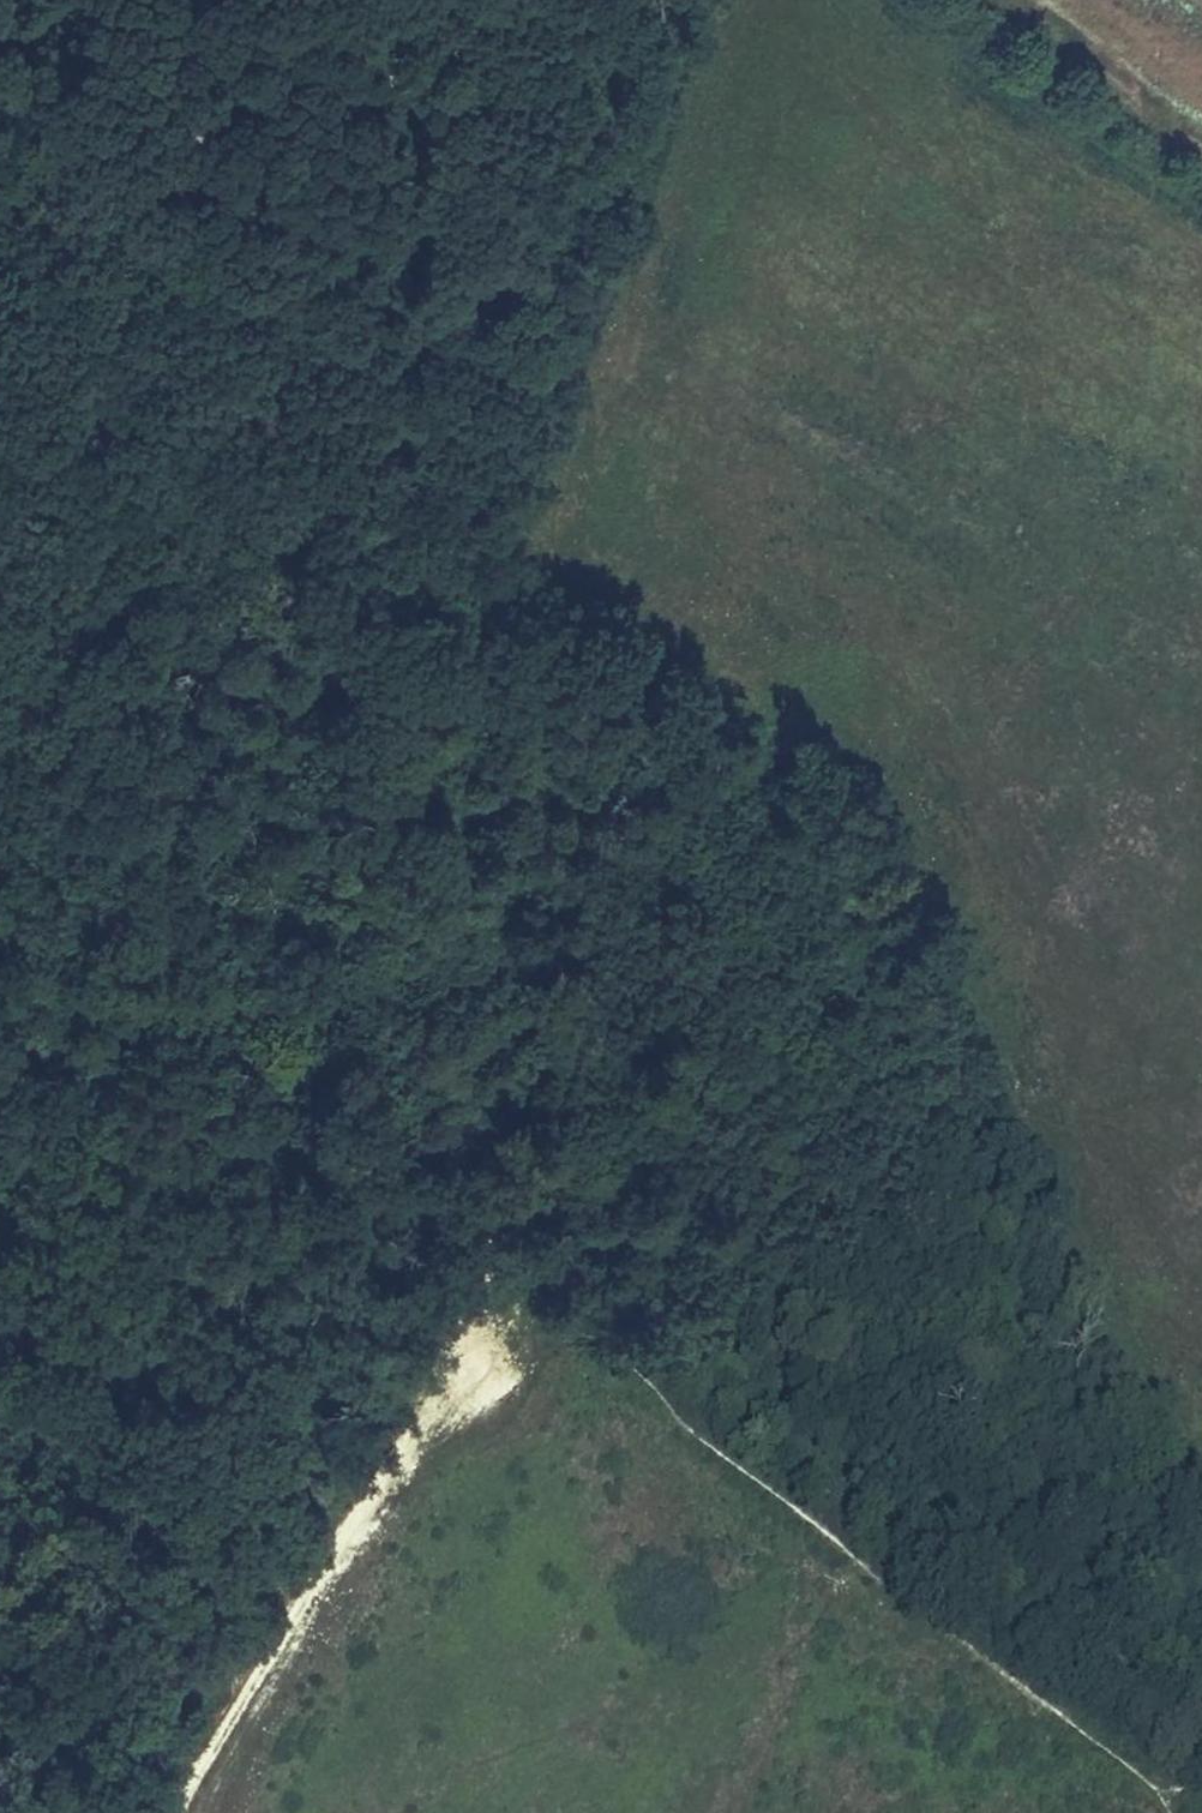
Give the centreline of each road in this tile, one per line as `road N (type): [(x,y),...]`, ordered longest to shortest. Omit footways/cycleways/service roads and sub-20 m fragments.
road 1 (track): [(0,746),(51,682),(152,608),(222,569),(331,566),(408,602),(422,623),(437,783),(372,903),(362,983),(486,1190),(509,1294),(476,1371),(331,1559),(184,1812)]

